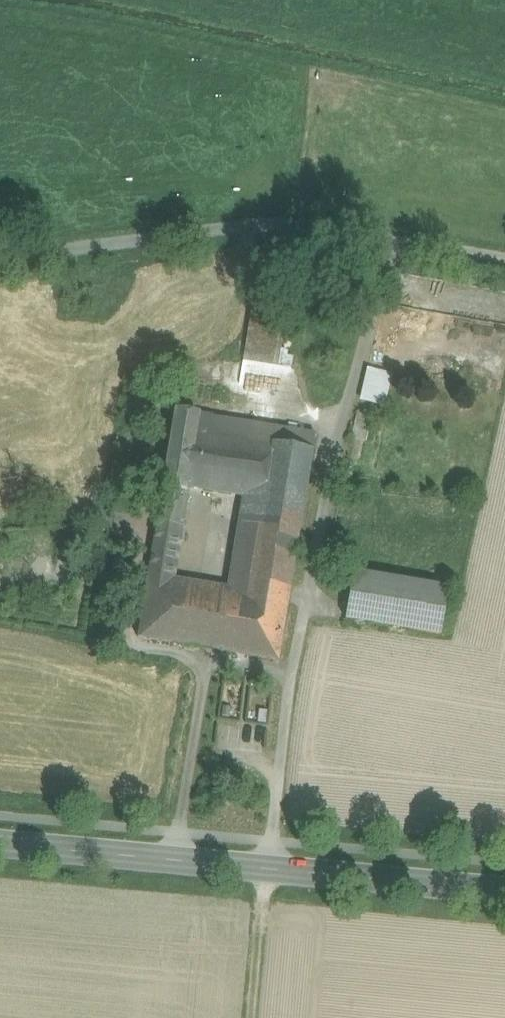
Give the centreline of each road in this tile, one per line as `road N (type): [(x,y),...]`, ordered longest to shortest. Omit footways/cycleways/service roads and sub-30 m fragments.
road 1 (unclassified): [(504,260),(277,223),(0,258)]
road 2 (secondary): [(0,842),(504,893)]

